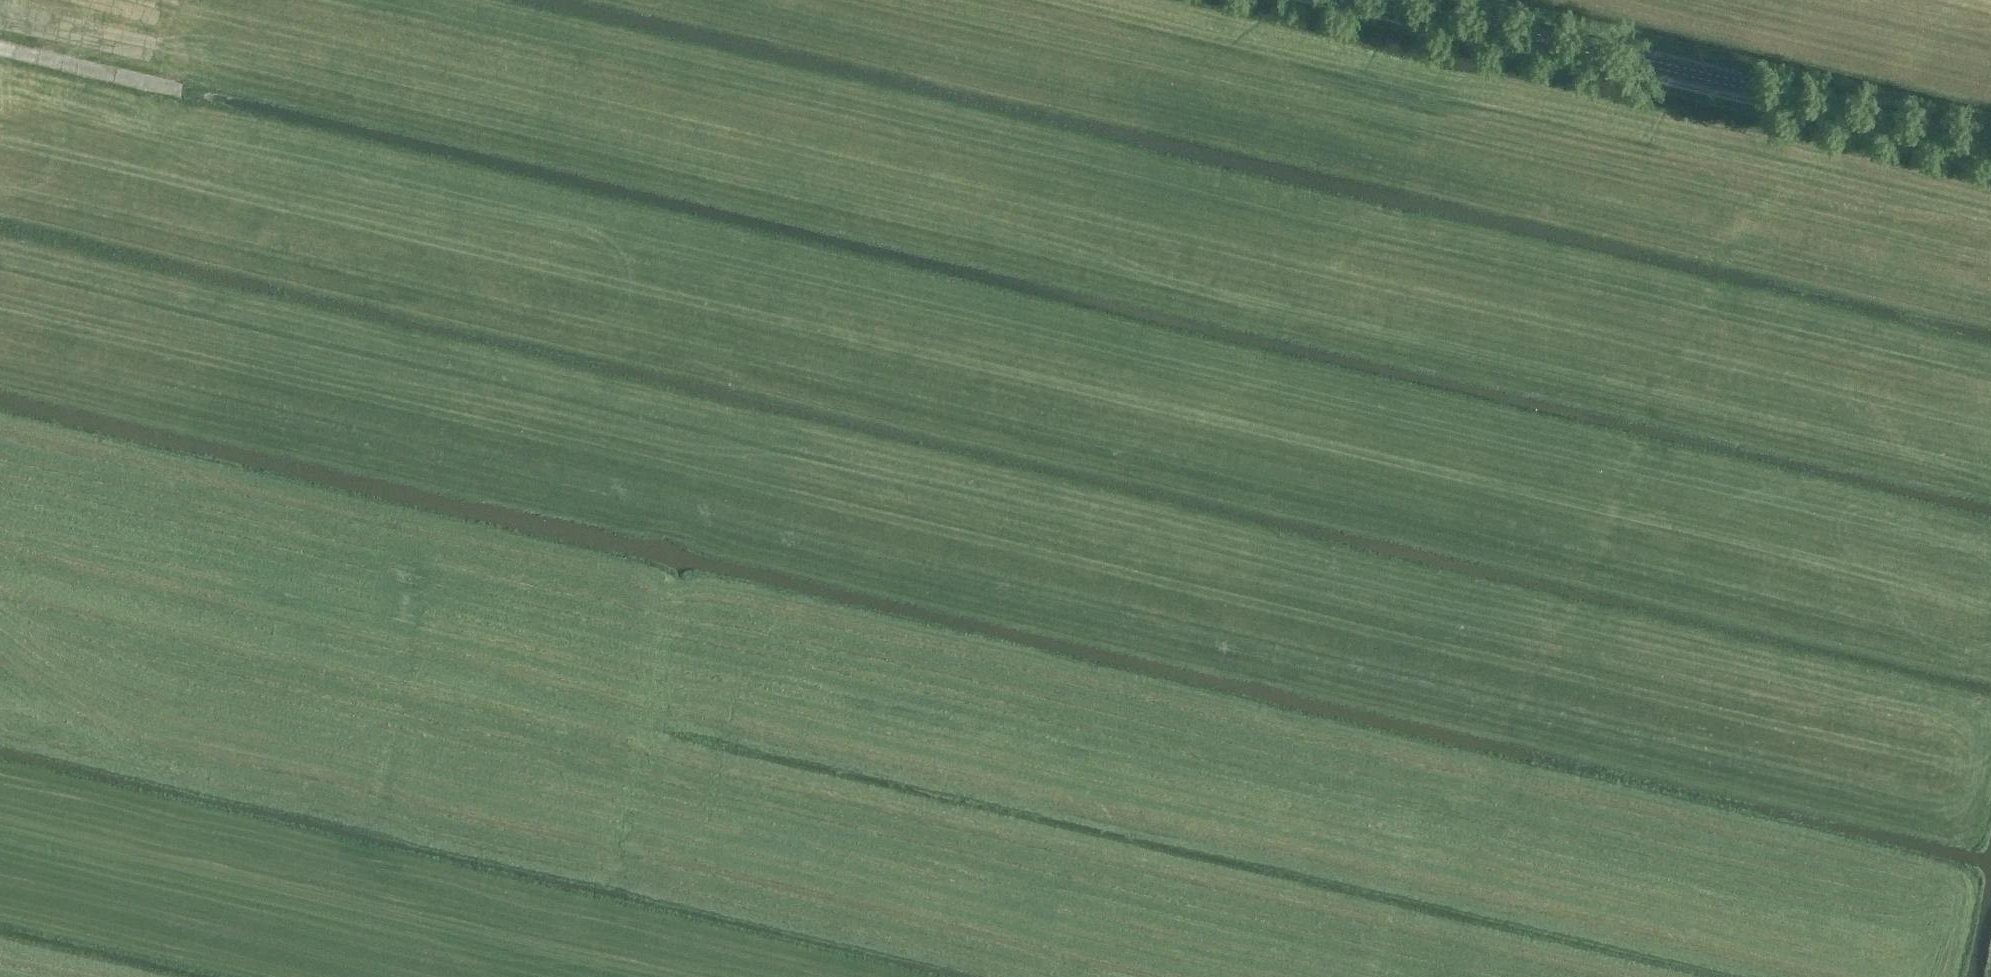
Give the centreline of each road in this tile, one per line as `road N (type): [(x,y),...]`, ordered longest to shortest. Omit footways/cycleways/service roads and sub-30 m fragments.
road 1 (track): [(0,814),(392,894),(738,976)]
road 2 (unclassified): [(1990,140),(1386,0)]
road 3 (track): [(180,89),(0,47)]

